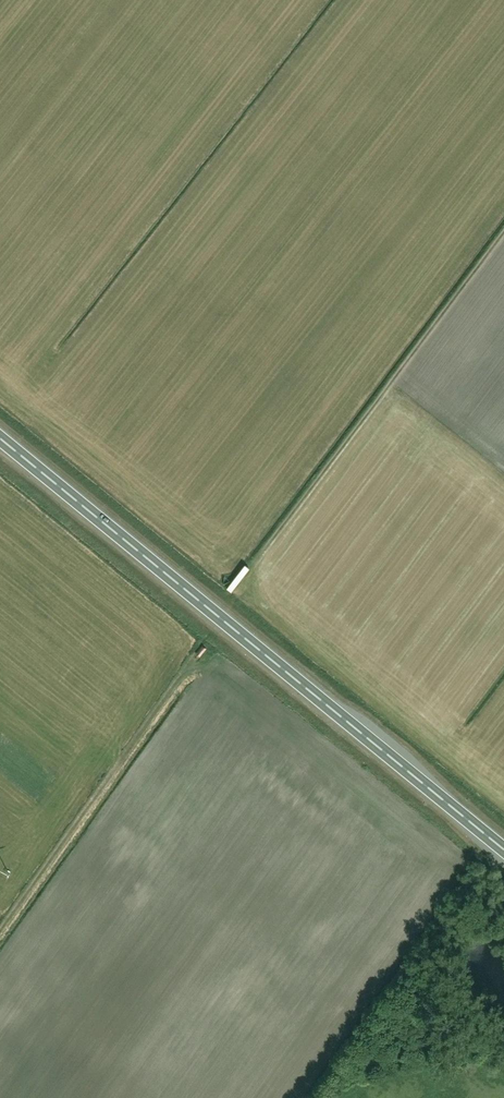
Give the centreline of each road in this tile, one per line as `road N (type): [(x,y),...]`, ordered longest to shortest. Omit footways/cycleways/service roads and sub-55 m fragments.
road 1 (trunk): [(503,849),(0,439)]
road 2 (track): [(503,228),(282,523),(240,598)]
road 3 (track): [(209,641),(0,935)]

